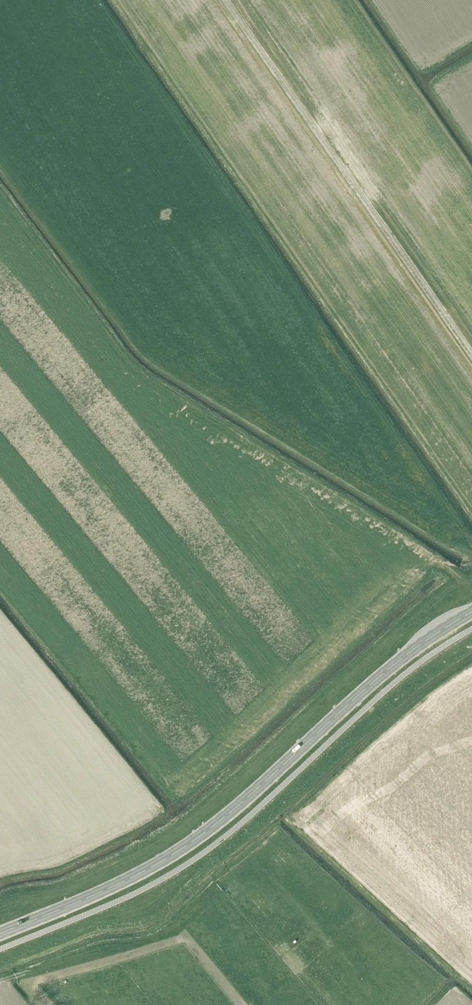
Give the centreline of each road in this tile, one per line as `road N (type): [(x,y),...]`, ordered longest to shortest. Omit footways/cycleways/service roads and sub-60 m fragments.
road 1 (primary): [(0,933),(169,856),(415,648),(471,611)]

